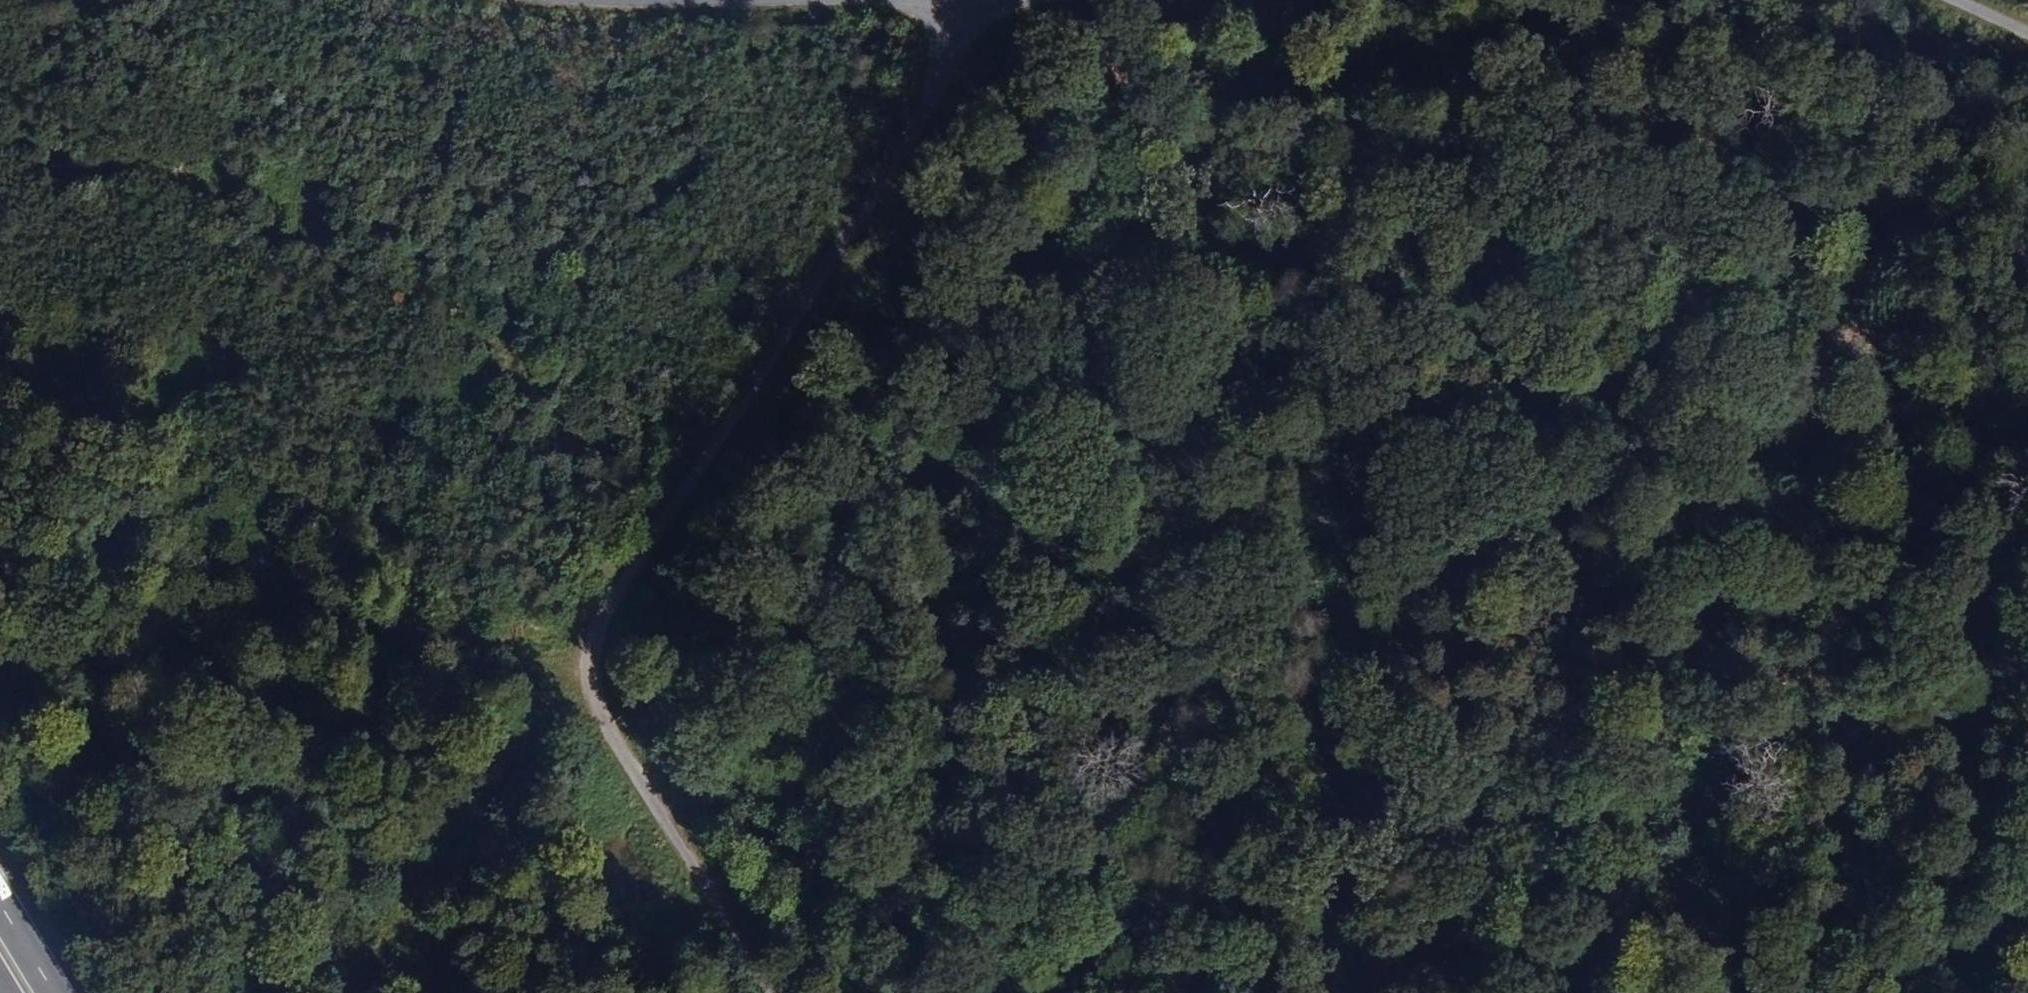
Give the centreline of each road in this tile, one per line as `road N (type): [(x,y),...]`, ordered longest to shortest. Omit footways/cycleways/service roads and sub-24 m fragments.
road 1 (track): [(777,992),(575,664),(988,13)]
road 2 (track): [(708,0),(988,13)]

